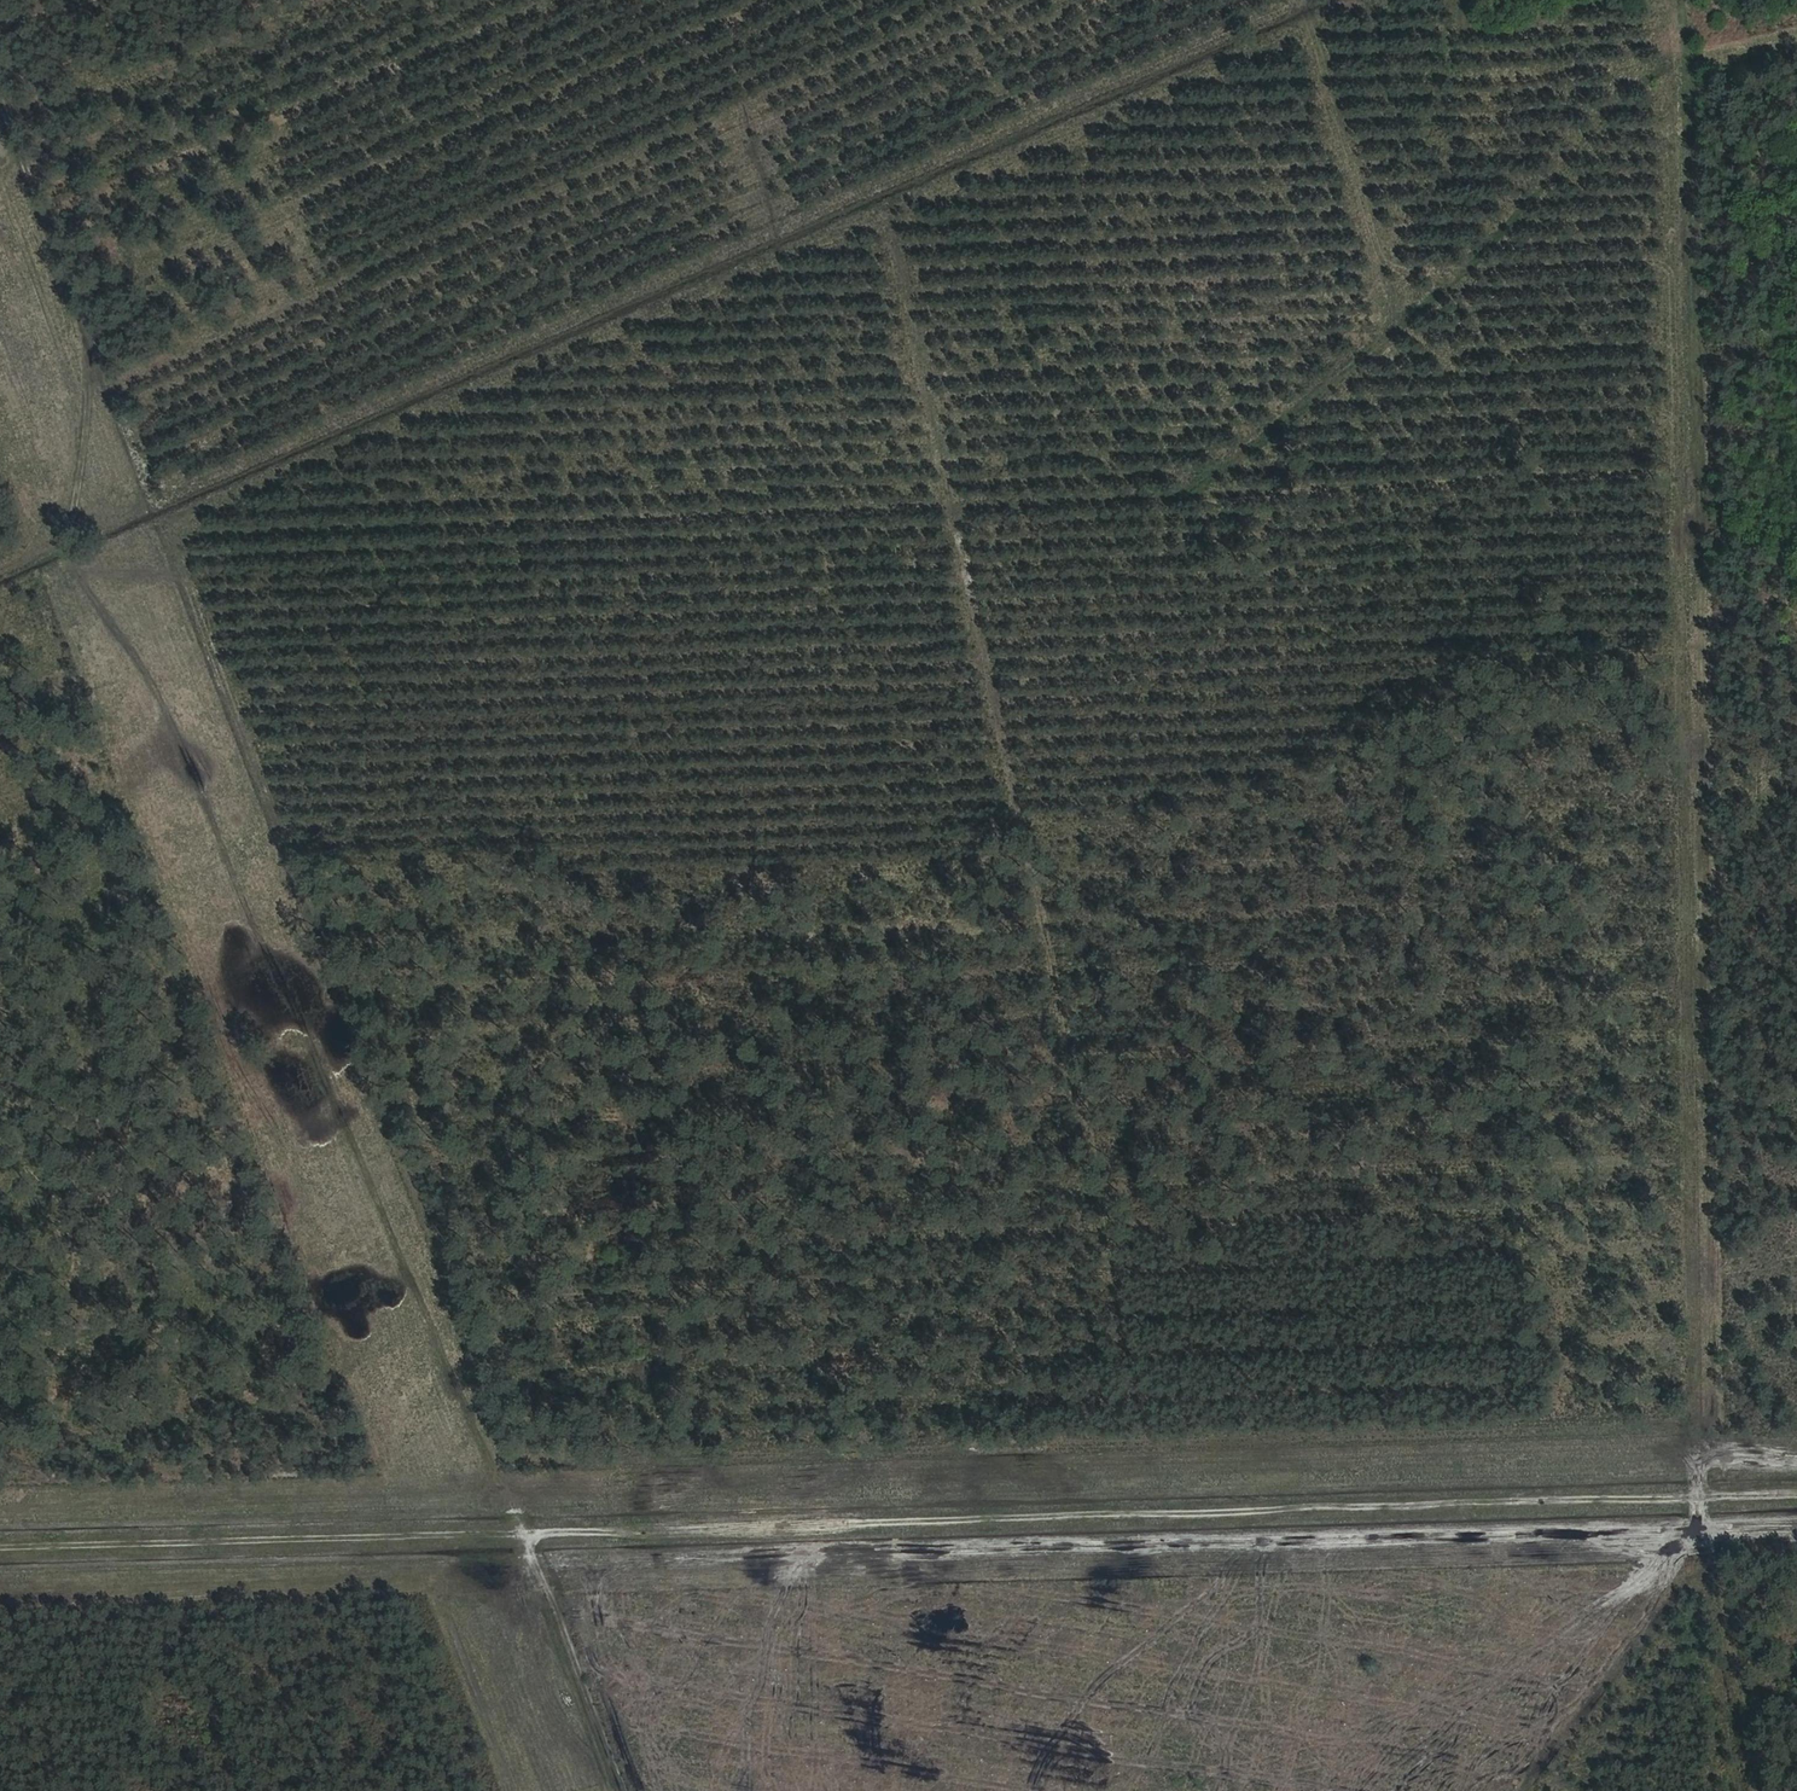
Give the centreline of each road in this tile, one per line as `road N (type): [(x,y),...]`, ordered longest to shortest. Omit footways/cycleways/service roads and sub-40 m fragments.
road 1 (track): [(1768,1790),(1708,1456),(1687,62),(1796,36)]
road 2 (track): [(0,1532),(471,1518),(1796,1453)]
road 3 (track): [(0,337),(80,568),(471,1518),(573,1790)]

